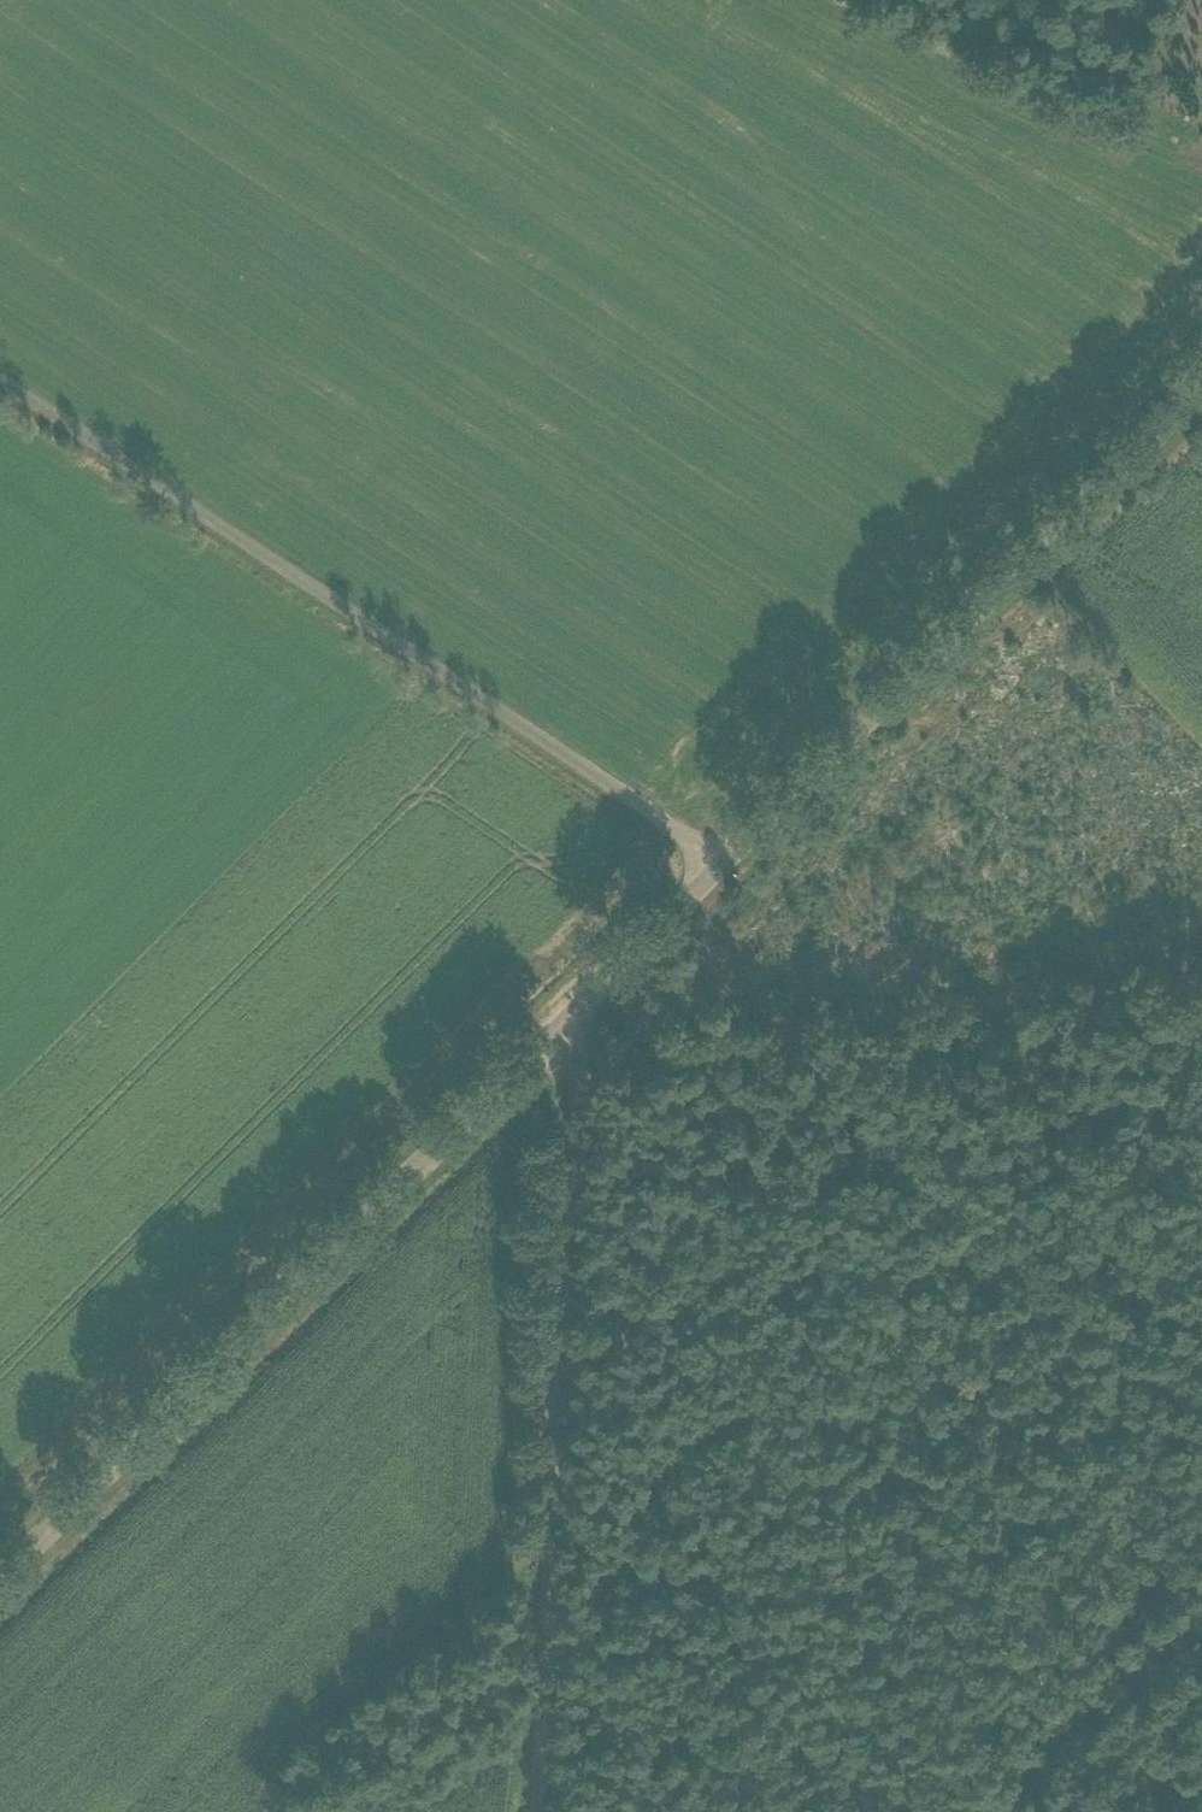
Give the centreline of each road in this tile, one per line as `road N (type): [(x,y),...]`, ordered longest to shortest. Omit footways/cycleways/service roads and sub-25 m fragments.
road 1 (unclassified): [(0,1581),(728,865)]
road 2 (unclassified): [(728,865),(0,382)]
road 3 (track): [(557,1030),(574,1060),(531,1811)]
road 4 (unclassified): [(728,865),(1201,394)]
road 5 (track): [(574,1060),(1201,977)]
road 6 (track): [(1201,1599),(992,1811)]
road 7 (track): [(1068,1811),(1201,1741)]

